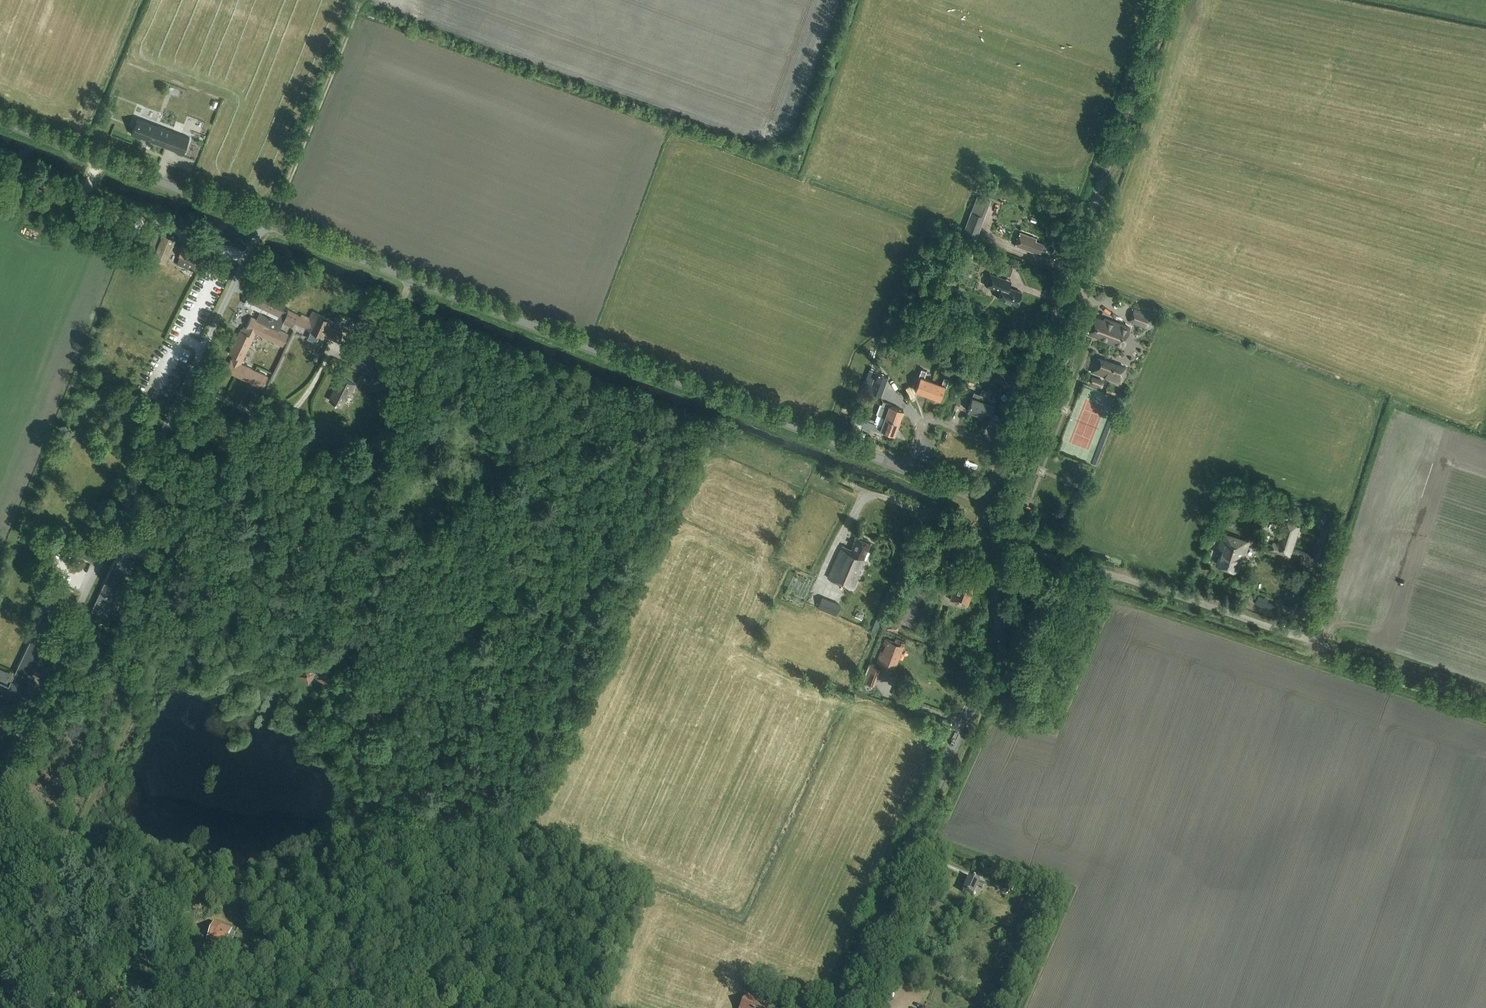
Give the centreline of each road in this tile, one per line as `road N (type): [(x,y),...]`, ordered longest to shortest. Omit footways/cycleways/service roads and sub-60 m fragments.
road 1 (track): [(1023,1007),(1077,887),(944,843),(938,833),(992,723),(1054,734),(1112,600),(1485,722)]
road 2 (tertiary): [(989,501),(262,222)]
road 3 (unclassified): [(0,769),(262,222)]
road 4 (tertiary): [(834,1007),(989,667),(1001,619),(986,533),(989,501)]
road 5 (unclassified): [(989,501),(1165,0)]
road 6 (track): [(990,550),(1020,549),(1108,574),(1324,646)]
road 7 (tertiary): [(262,222),(0,120)]
road 8 (track): [(269,225),(359,0)]
road 9 (track): [(1324,646),(1485,698)]
road 10 (track): [(906,468),(927,420),(1009,447)]

